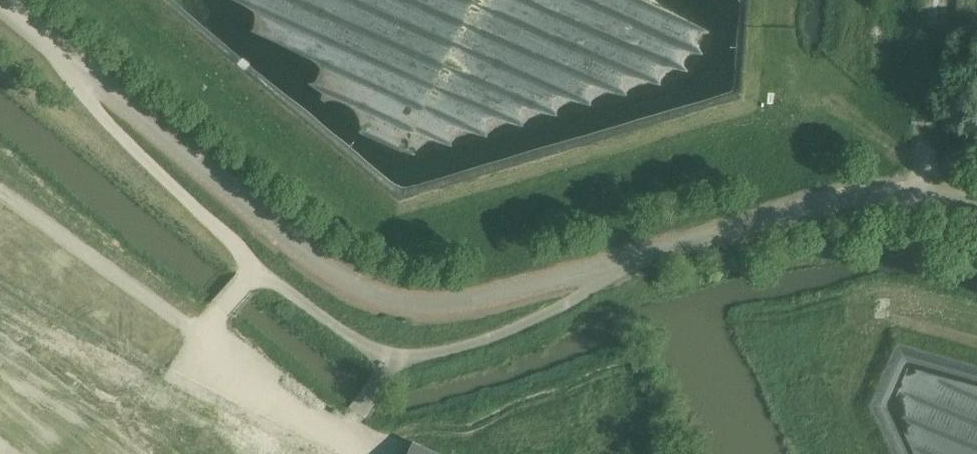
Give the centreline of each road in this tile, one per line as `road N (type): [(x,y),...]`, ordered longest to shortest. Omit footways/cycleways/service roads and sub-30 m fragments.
road 1 (unclassified): [(85,74),(102,113),(134,153),(260,270),(384,359),(430,353),(556,311),(611,268)]
road 2 (unclassified): [(611,268),(435,306),(382,299),(266,226),(85,74)]
road 3 (unclassified): [(919,196),(872,194),(611,268)]

